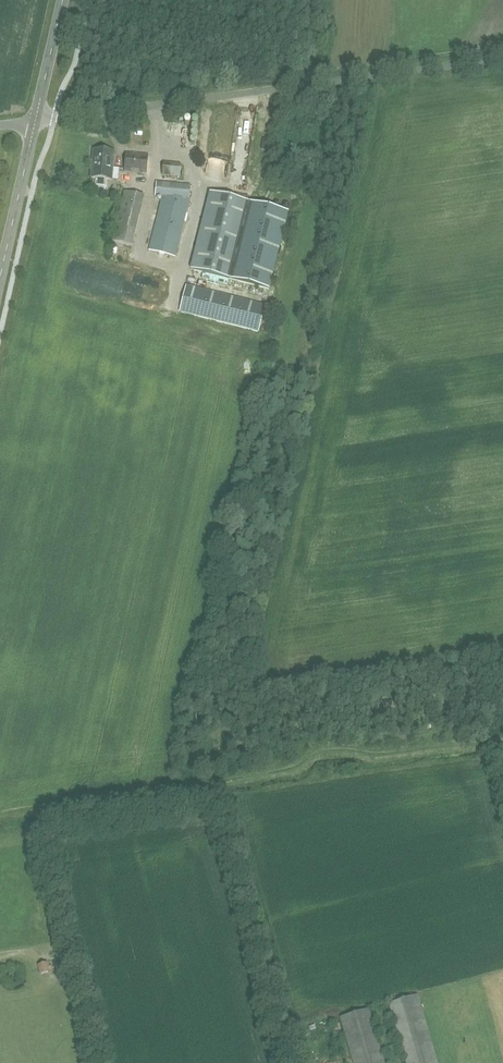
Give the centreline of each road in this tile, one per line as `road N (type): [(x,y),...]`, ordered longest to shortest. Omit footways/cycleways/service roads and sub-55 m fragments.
road 1 (unclassified): [(35,122),(502,59)]
road 2 (tertiary): [(35,122),(0,278)]
road 3 (tertiary): [(63,0),(35,122)]

